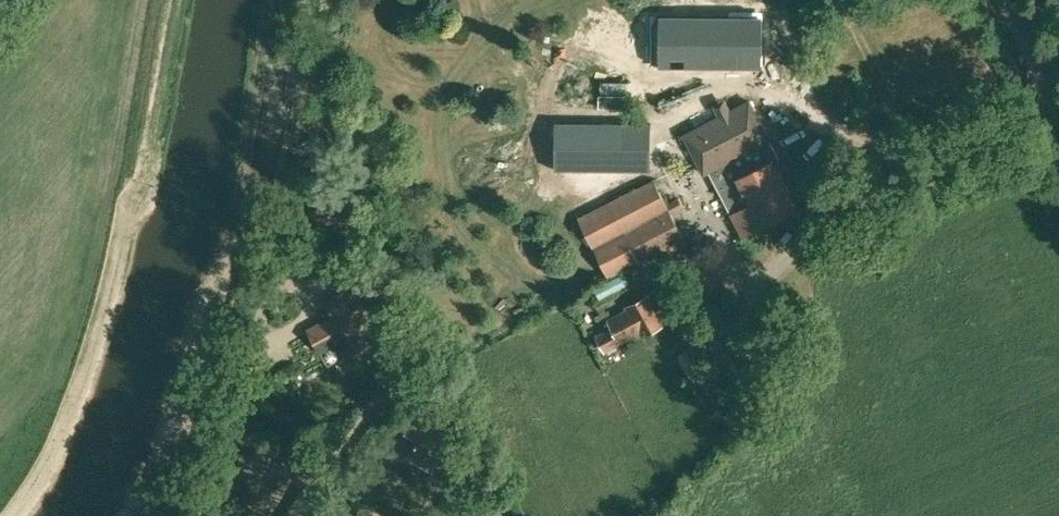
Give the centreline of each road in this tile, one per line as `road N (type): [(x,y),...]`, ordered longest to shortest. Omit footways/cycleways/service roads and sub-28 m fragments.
road 1 (track): [(139,167),(96,348),(20,515)]
road 2 (track): [(155,515),(191,450),(243,287),(255,191)]
road 3 (track): [(179,0),(139,167)]

